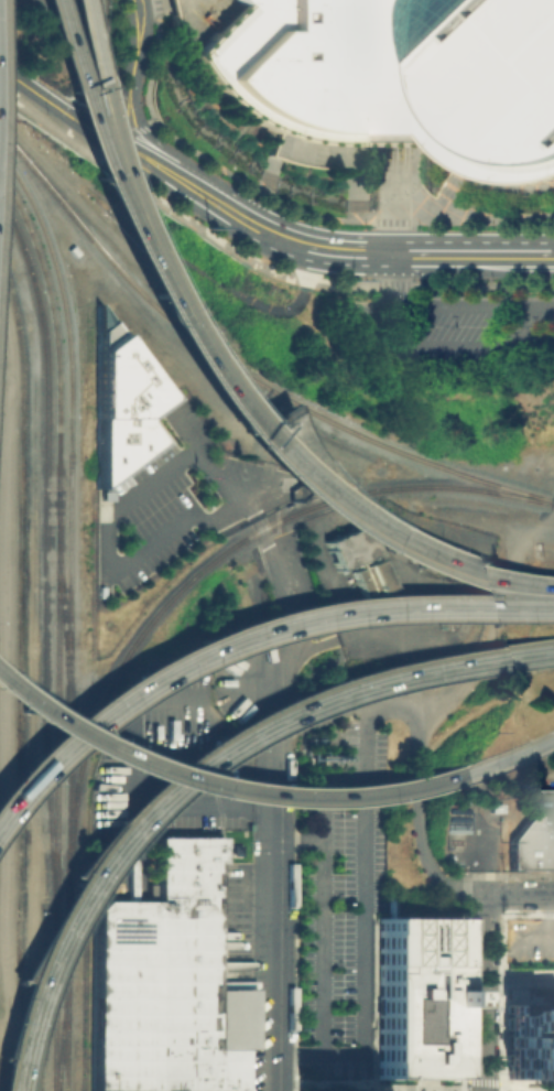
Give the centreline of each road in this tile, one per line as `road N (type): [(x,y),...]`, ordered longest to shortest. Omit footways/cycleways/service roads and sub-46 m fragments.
road 1 (motorway): [(11,1090),(30,1000),(70,907),(105,855),(165,791),(210,757),(325,695),(553,650)]
road 2 (motorway): [(500,579),(380,533),(276,456),(213,382),(130,233)]
road 3 (motorway): [(0,694),(107,755),(218,787),(343,795),(465,773)]
road 4 (motorway): [(390,608),(271,627),(177,662),(65,737),(0,806)]
road 5 (residential): [(281,753),(276,1090)]
road 6 (motorway): [(105,188),(43,0)]
road 7 (residential): [(483,1090),(484,896)]
road 8 (motorway): [(118,187),(72,0)]
road 9 (motorway): [(553,607),(390,608)]
road 10 (secondary): [(391,253),(550,255)]
road 11 (tertiary): [(193,175),(143,131),(134,65)]
road 12 (secondary): [(61,112),(97,147),(164,183)]

